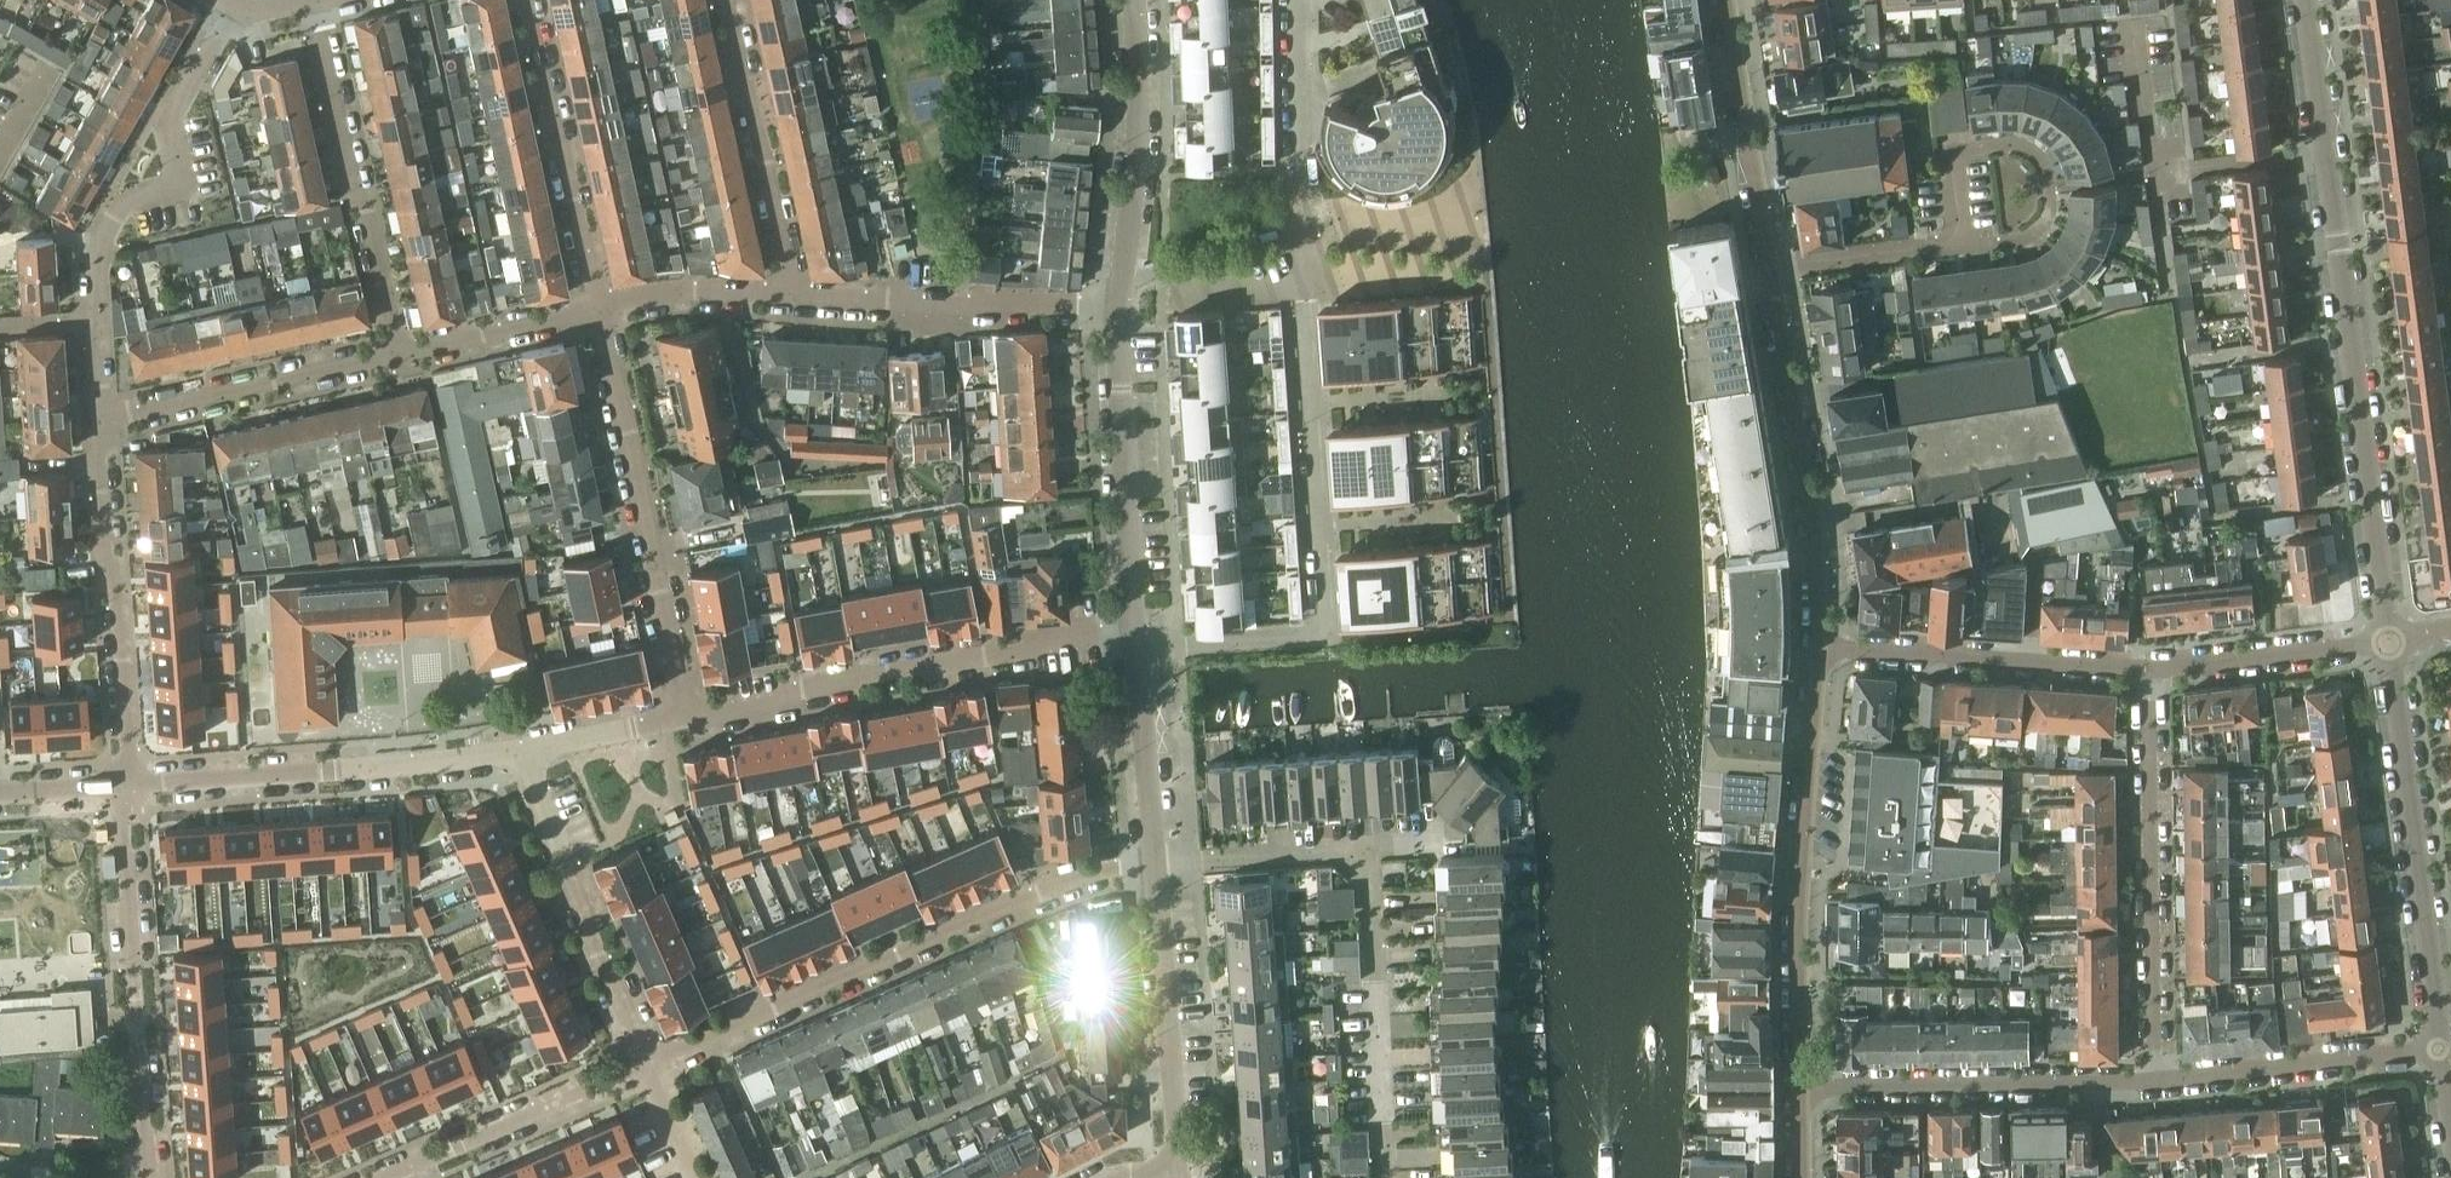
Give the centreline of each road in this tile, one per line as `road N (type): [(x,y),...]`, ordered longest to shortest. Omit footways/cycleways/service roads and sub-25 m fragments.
road 1 (residential): [(650,1061),(1090,871),(1155,864)]
road 2 (residential): [(1137,634),(1184,641),(1330,629),(1307,294)]
road 3 (residential): [(2391,640),(2330,153)]
road 4 (residential): [(97,421),(96,258),(129,197),(163,194),(180,169),(169,119),(240,12)]
road 5 (residential): [(686,717),(779,704),(803,691),(989,653),(1137,634)]
road 6 (residential): [(1822,645),(1803,868),(1802,1087)]
road 7 (residential): [(686,717),(597,313)]
road 8 (residential): [(2156,1080),(2145,667)]
road 9 (residential): [(2442,1048),(2391,640)]
road 10 (residential): [(147,1177),(120,821),(124,784)]
road 11 (residential): [(124,784),(428,764),(509,749)]
road 12 (residential): [(1769,267),(1816,518),(1822,645)]
road 13 (residential): [(124,784),(118,592),(105,557),(97,421)]
road 14 (residential): [(1802,1087),(2156,1080)]
road 15 (residential): [(399,353),(316,12)]
road 16 (residential): [(650,1061),(509,749)]
road 17 (residential): [(1137,634),(1118,302)]
road 18 (residential): [(1383,1177),(1366,847)]
road 19 (residential): [(2145,667),(1822,645)]
road 20 (residential): [(597,313),(529,0)]
road 21 (residential): [(799,298),(927,308),(1118,302)]
road 22 (residential): [(97,421),(399,353)]
road 23 (residential): [(799,298),(724,0)]
road 24 (residential): [(1118,302),(1135,178),(1134,0)]
road 25 (residential): [(1181,1163),(1155,864)]
road 26 (residential): [(2156,1080),(2442,1048)]
road 27 (residential): [(388,1177),(650,1061)]
road 28 (residential): [(1964,243),(1951,153),(2012,145),(2036,150),(2052,172),(2056,199),(2049,220),(2028,234)]
road 29 (residential): [(1727,0),(1769,267)]
road 30 (residential): [(2391,640),(2145,667)]
road 31 (residential): [(1155,864),(1137,634)]
road 32 (residential): [(1366,847),(1155,864)]
road 33 (residential): [(597,313),(692,290),(799,298)]
road 34 (residential): [(399,353),(597,313)]
road 35 (residential): [(1964,243),(1769,267)]
road 36 (residential): [(509,749),(686,717)]
road 37 (residential): [(2161,172),(2330,153)]
road 38 (residential): [(1300,159),(1303,0)]
road 39 (residential): [(2330,153),(2307,0)]
road 40 (residential): [(1307,294),(1300,159)]
road 41 (residential): [(700,1177),(650,1061)]
road 42 (residential): [(0,794),(124,784)]

